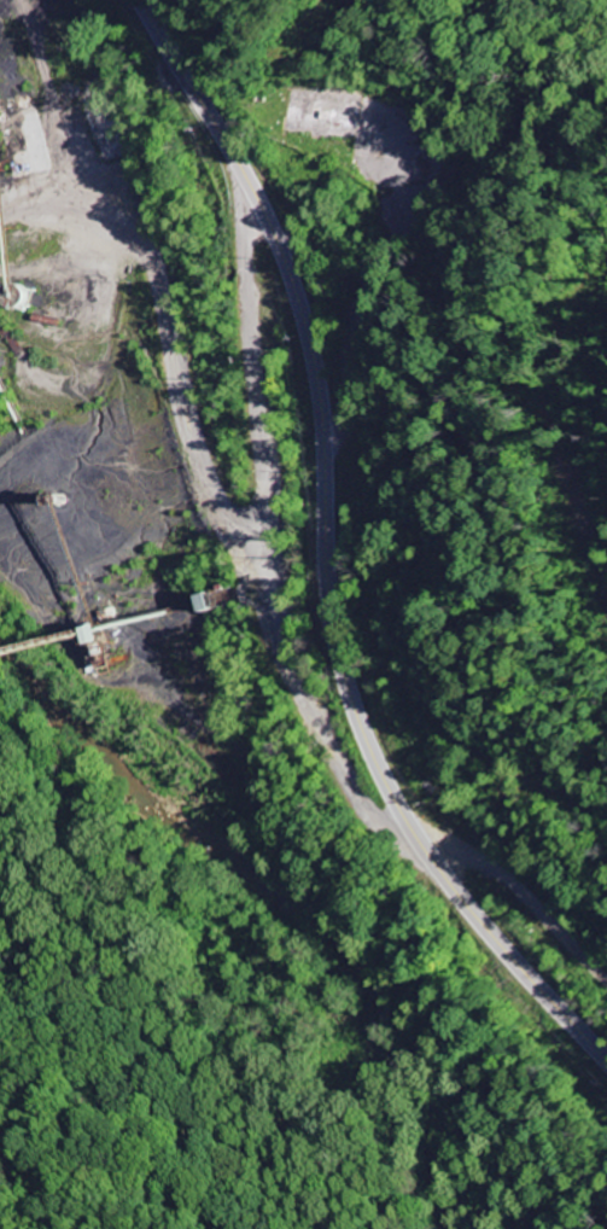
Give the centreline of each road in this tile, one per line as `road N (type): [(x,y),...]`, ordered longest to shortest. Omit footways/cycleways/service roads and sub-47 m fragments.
road 1 (secondary): [(606,1059),(454,881),(374,749),(334,600),(322,401),(303,305),(246,173),(145,0)]
road 2 (residential): [(410,819),(329,794),(174,439),(97,351),(71,348),(0,378)]

